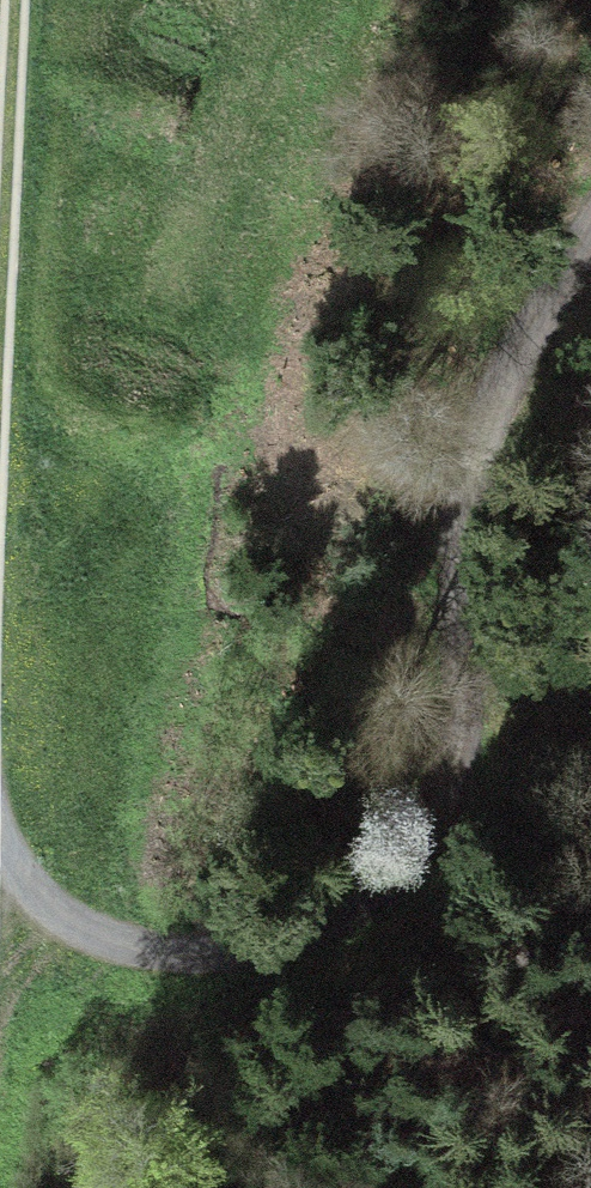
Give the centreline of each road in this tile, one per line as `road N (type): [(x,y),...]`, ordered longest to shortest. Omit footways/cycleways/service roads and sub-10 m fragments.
road 1 (track): [(0,851),(53,908),(120,946),(207,959),(289,948),(364,899),(424,833),(460,747),(477,658),(475,540),(487,459),(523,355),(590,244)]
road 2 (track): [(0,473),(18,0)]

